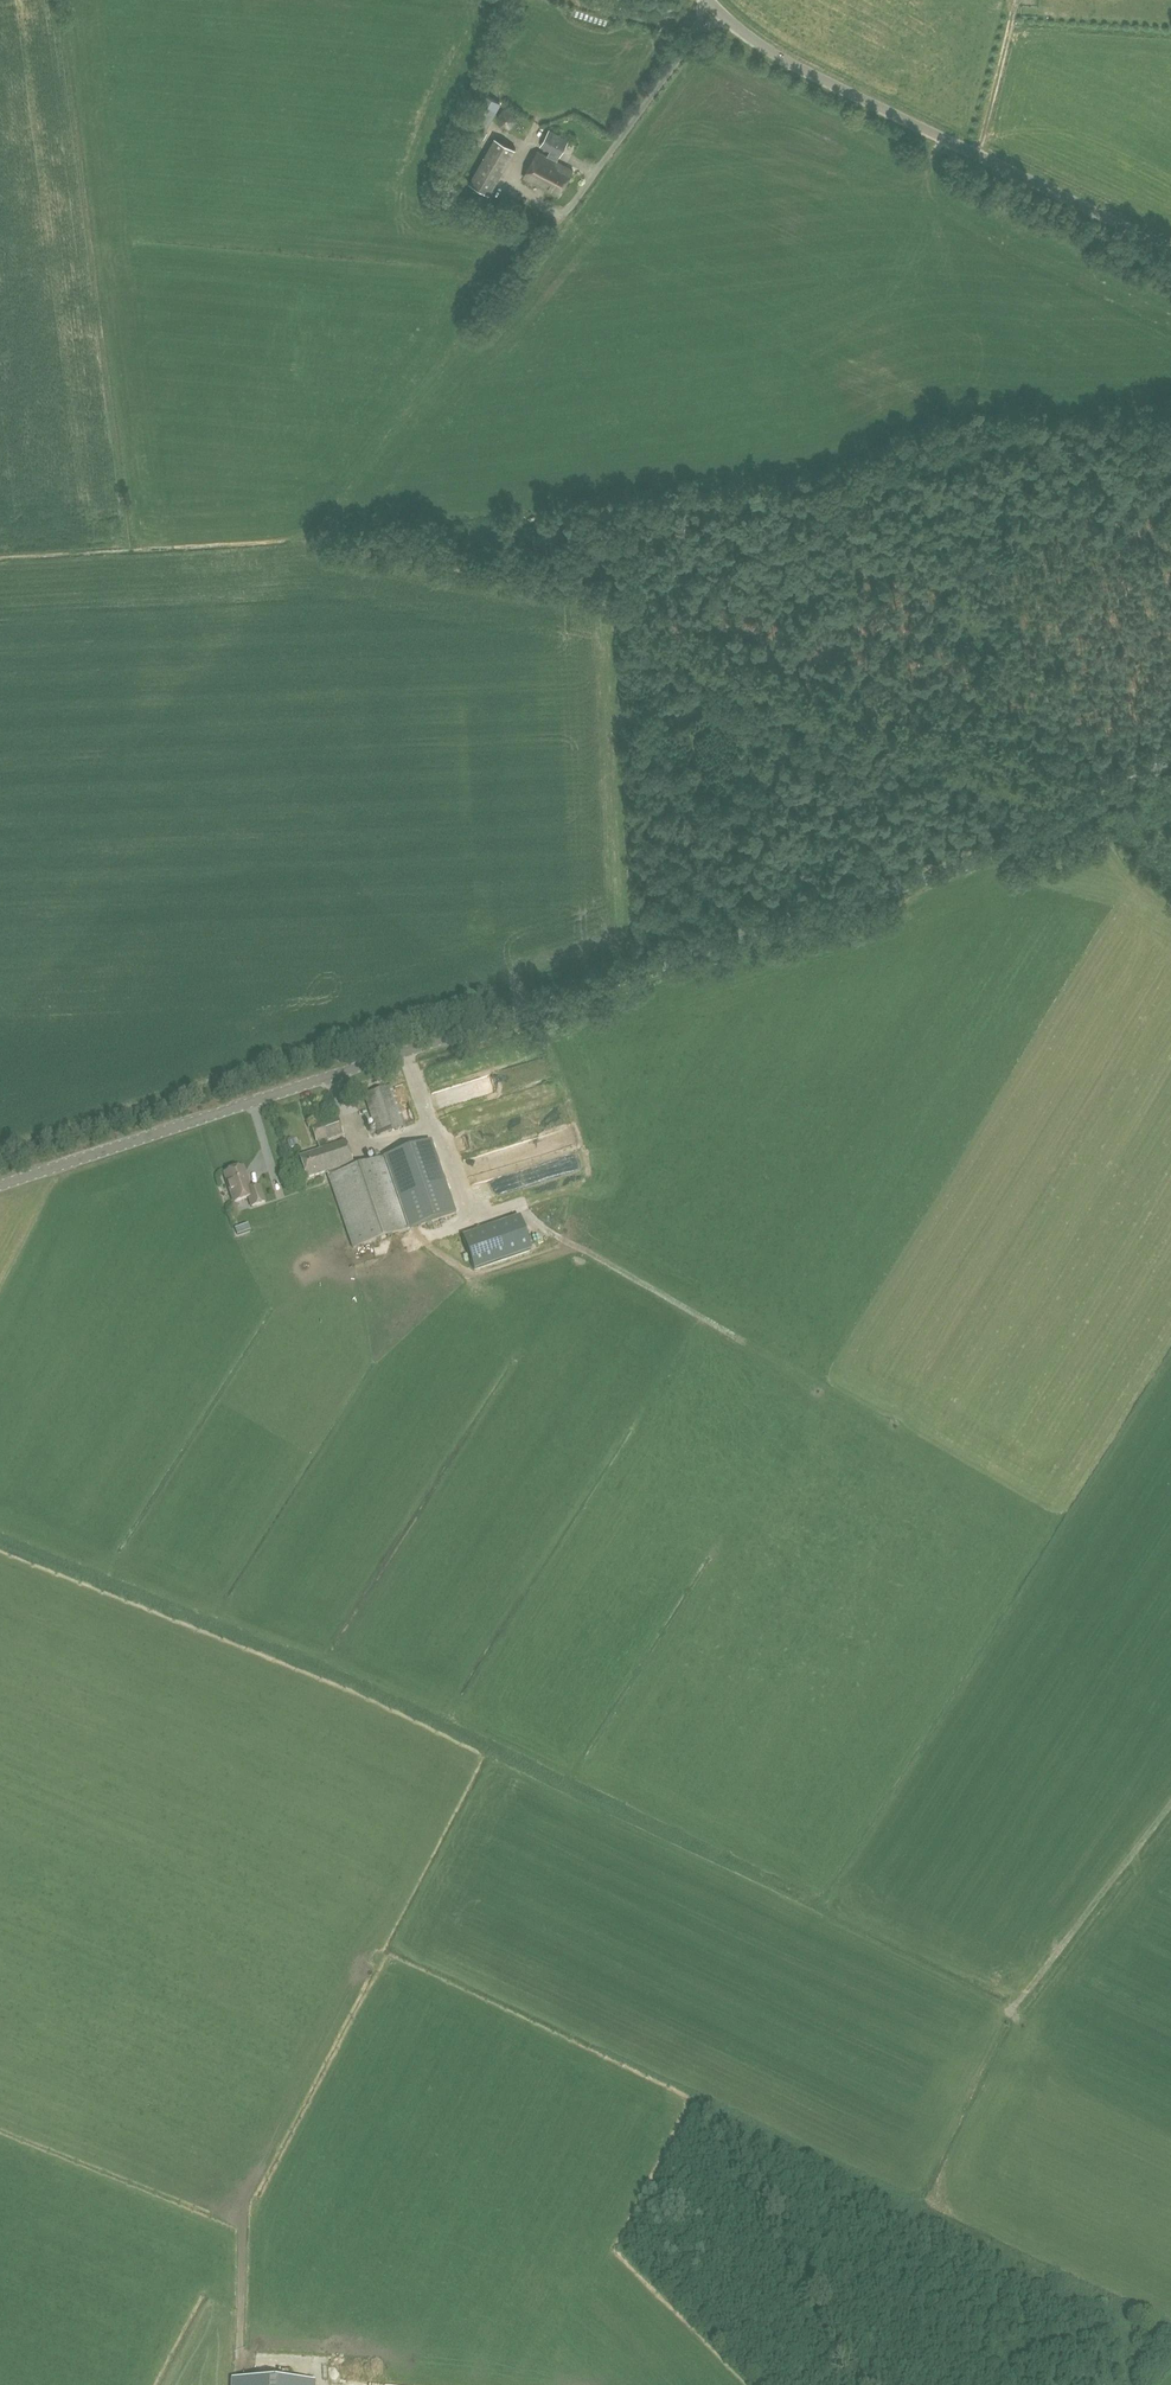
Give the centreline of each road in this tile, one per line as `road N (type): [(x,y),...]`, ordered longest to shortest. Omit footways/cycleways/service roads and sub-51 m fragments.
road 1 (unclassified): [(0,1183),(974,861),(1170,753)]
road 2 (unclassified): [(1170,251),(755,45),(705,0)]
road 3 (track): [(1170,1798),(1019,2004)]

